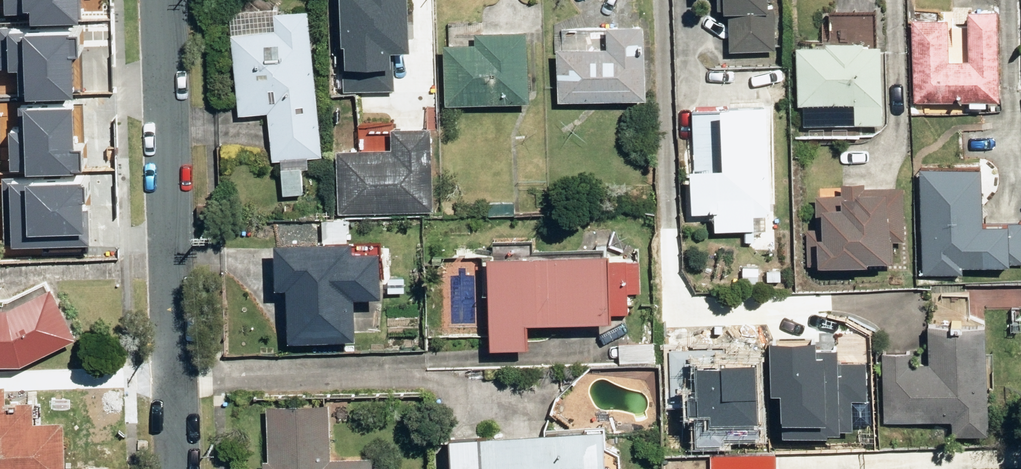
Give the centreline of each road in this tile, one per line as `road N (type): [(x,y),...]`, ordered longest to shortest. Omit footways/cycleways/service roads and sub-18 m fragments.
road 1 (residential): [(174,0),(189,468)]

